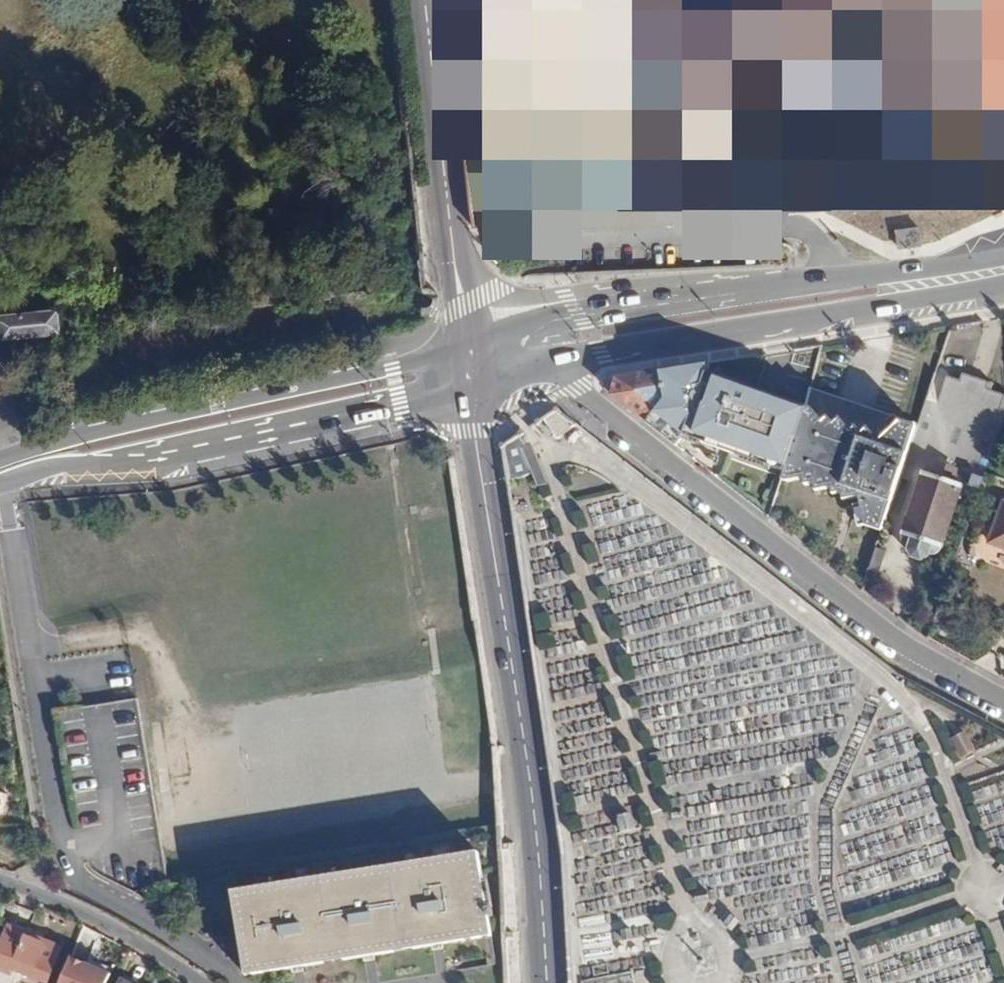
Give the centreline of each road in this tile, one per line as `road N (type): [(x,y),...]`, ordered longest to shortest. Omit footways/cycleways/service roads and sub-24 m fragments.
road 1 (residential): [(563,360),(577,388),(892,638),(1003,702)]
road 2 (primary): [(546,982),(538,839),(477,450)]
road 3 (tertiary): [(454,349),(0,461)]
road 4 (tertiary): [(0,483),(51,466),(138,458),(456,390)]
road 5 (tertiary): [(563,360),(1003,282)]
road 6 (tertiary): [(1003,258),(633,308)]
road 7 (primary): [(425,0),(455,266)]
road 8 (residential): [(0,881),(153,950),(200,982)]
road 9 (primary): [(633,308),(491,299),(459,274)]

